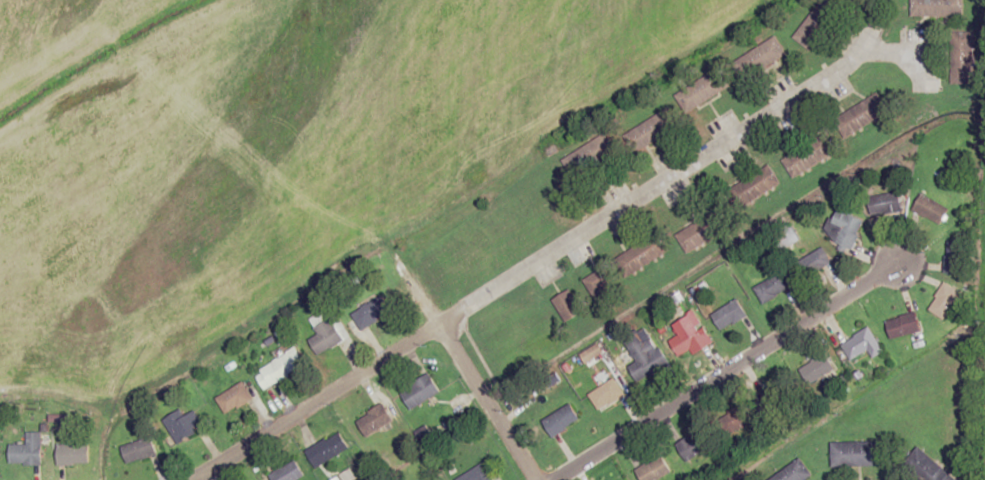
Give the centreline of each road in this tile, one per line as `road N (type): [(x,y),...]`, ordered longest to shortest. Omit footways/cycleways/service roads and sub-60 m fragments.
road 1 (residential): [(176,479),(826,71),(891,53),(930,79)]
road 2 (residential): [(542,479),(900,259)]
road 3 (residential): [(451,346),(534,479)]

